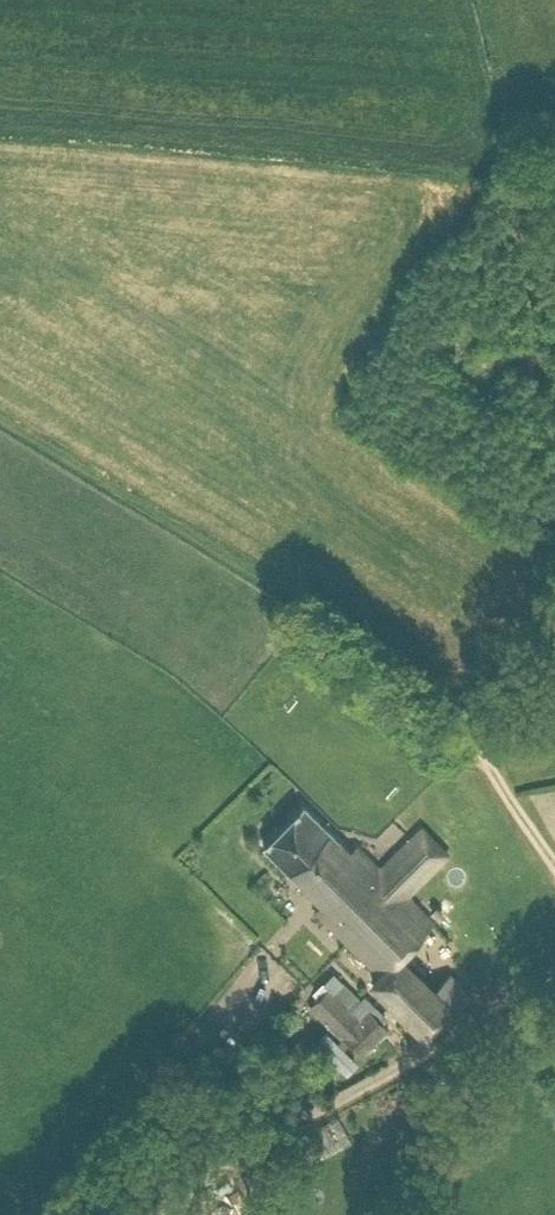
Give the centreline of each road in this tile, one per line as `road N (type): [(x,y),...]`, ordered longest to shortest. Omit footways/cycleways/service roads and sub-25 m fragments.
road 1 (track): [(0,420),(385,646),(484,718),(498,673),(554,586)]
road 2 (unclassified): [(148,1214),(554,968)]
road 3 (track): [(424,1051),(437,1072),(436,1092),(384,1214)]
road 4 (unclassified): [(554,873),(484,746),(484,718)]

